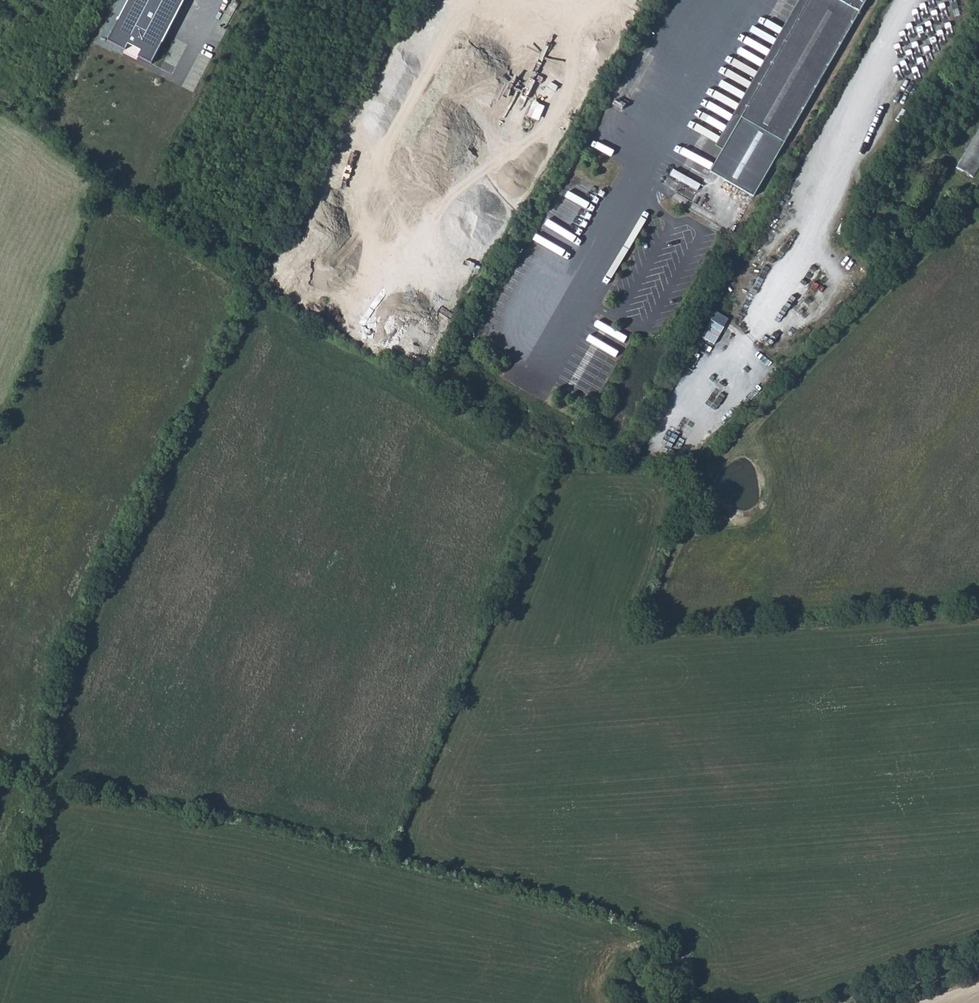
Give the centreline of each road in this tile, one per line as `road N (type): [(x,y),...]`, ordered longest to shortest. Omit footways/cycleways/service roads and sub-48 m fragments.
road 1 (track): [(978,957),(835,1002)]

